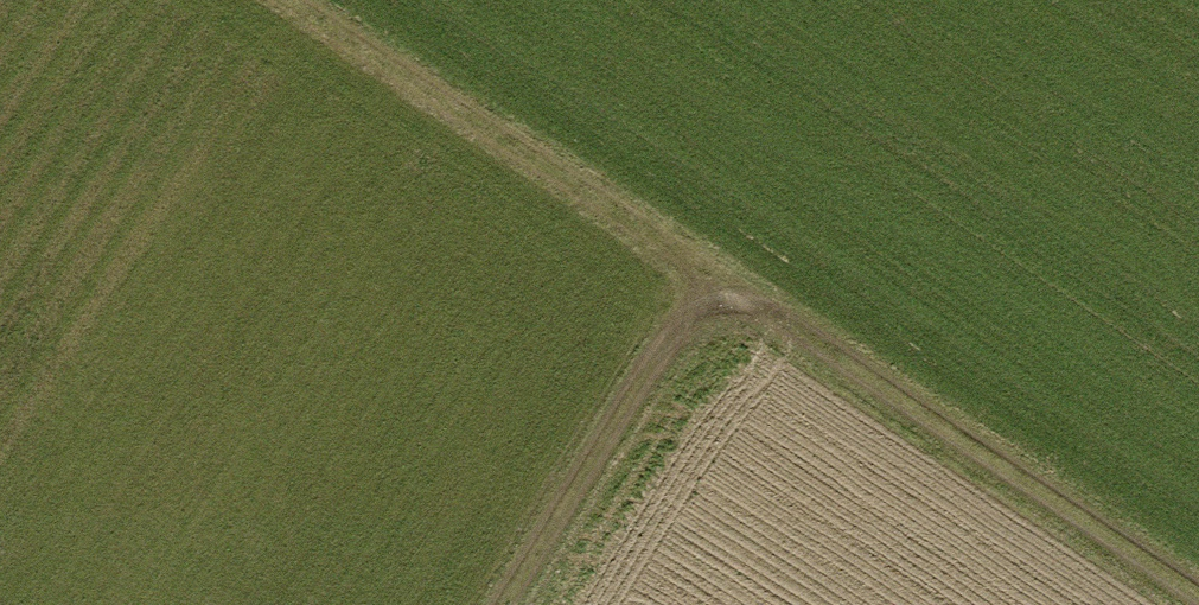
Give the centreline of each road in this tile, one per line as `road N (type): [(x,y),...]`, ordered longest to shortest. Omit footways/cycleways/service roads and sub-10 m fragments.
road 1 (track): [(290,0),(1198,594)]
road 2 (track): [(501,604),(709,273)]

